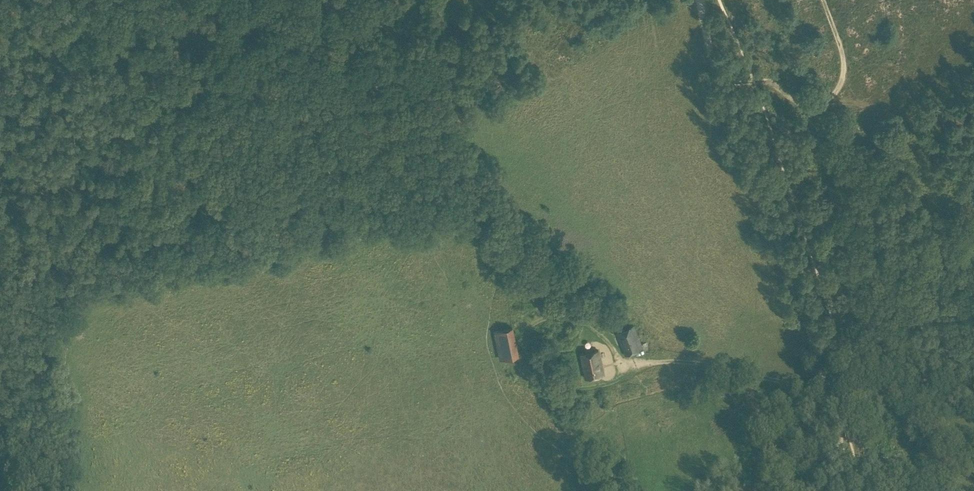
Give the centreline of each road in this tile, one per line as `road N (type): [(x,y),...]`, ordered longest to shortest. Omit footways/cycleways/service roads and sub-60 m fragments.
road 1 (track): [(699,0),(725,112),(831,394),(845,490)]
road 2 (track): [(831,394),(724,367),(617,364)]
road 3 (track): [(826,101),(857,102),(973,135)]

